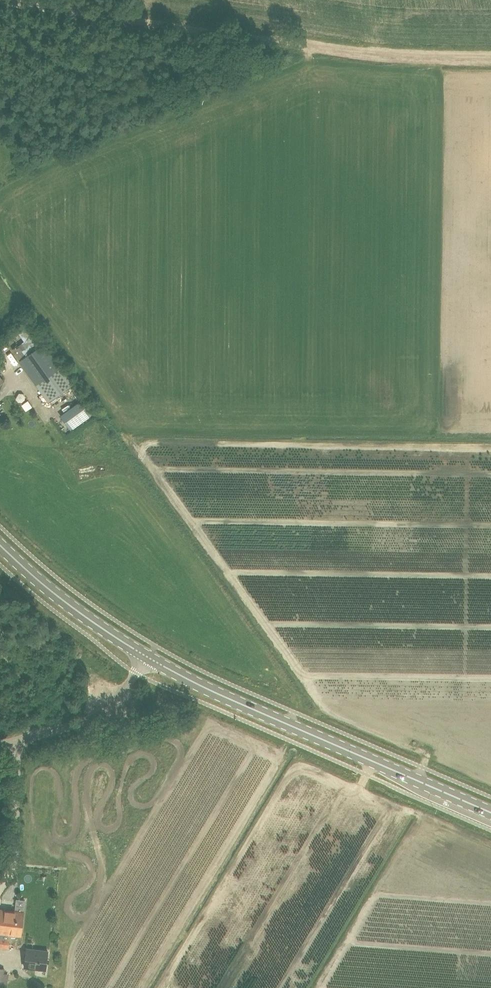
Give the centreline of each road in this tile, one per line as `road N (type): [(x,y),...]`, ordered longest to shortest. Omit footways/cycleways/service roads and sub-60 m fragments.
road 1 (track): [(490,60),(341,53),(21,0)]
road 2 (secondary): [(148,658),(490,813)]
road 3 (secondary): [(0,545),(65,603),(148,658)]

